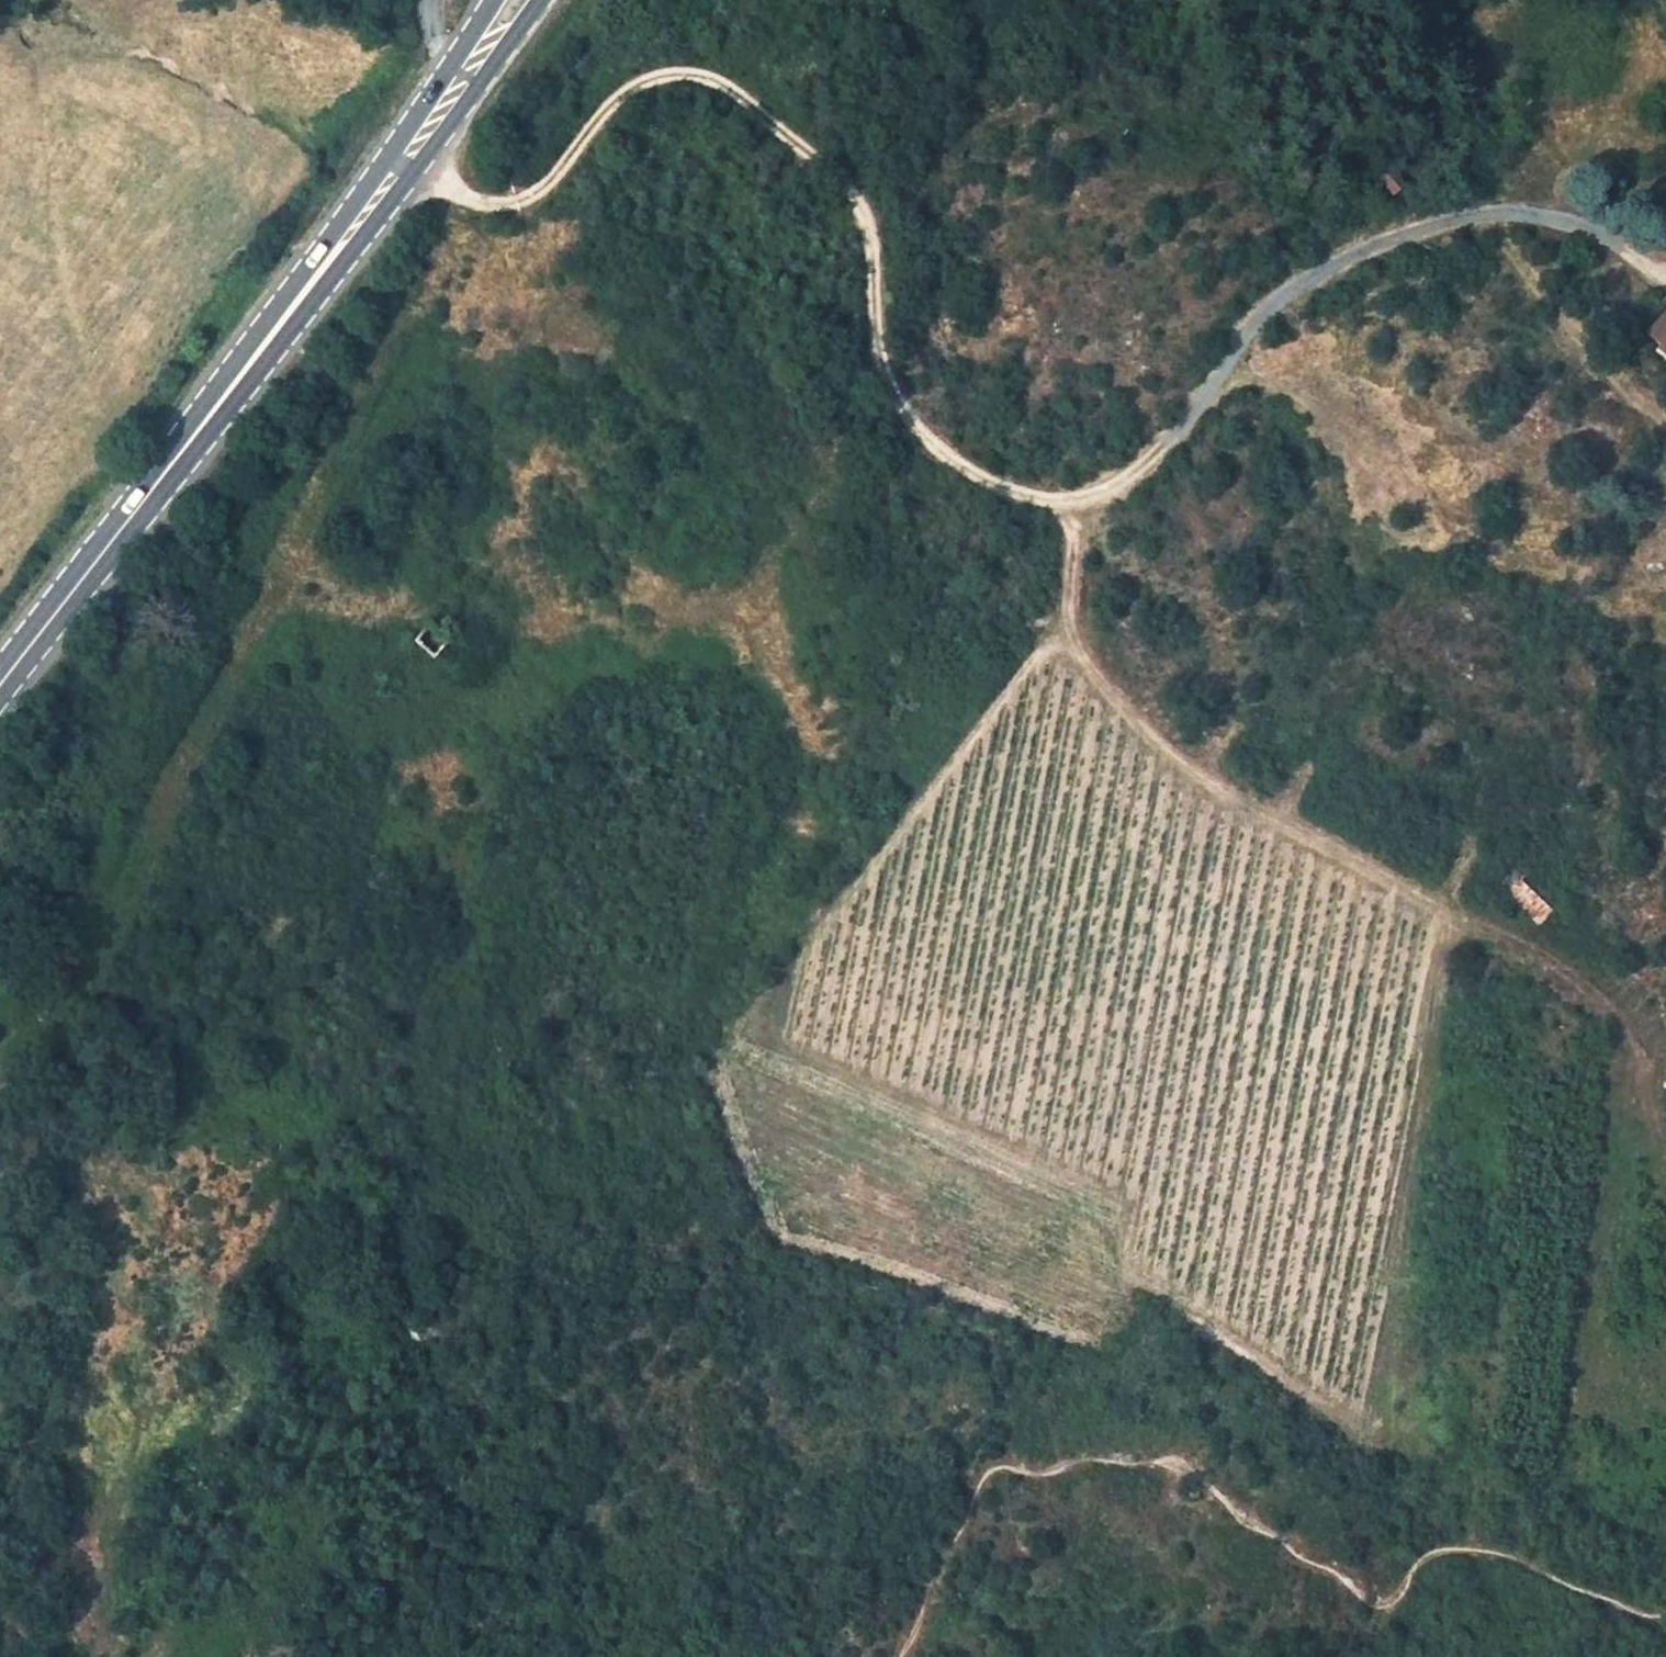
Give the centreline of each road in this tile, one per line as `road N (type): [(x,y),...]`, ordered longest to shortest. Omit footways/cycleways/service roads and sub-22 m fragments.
road 1 (track): [(1665,287),(1563,222),(1519,216),(1468,217),(1360,247),(1254,320),(1173,435),(1118,488),(1063,503),(995,485),(940,449),(903,409),(876,346),(867,230),(846,184),(726,91),(687,74),(644,79),(614,98),(551,178),(515,200),(474,201),(408,151)]
road 2 (primary): [(0,681),(259,339),(390,183)]
road 3 (track): [(1063,503),(1073,544),(1067,619),(1090,669),(1182,763),(1458,919)]
road 4 (primary): [(457,70),(390,183)]
road 5 (primary): [(390,183),(474,83)]

